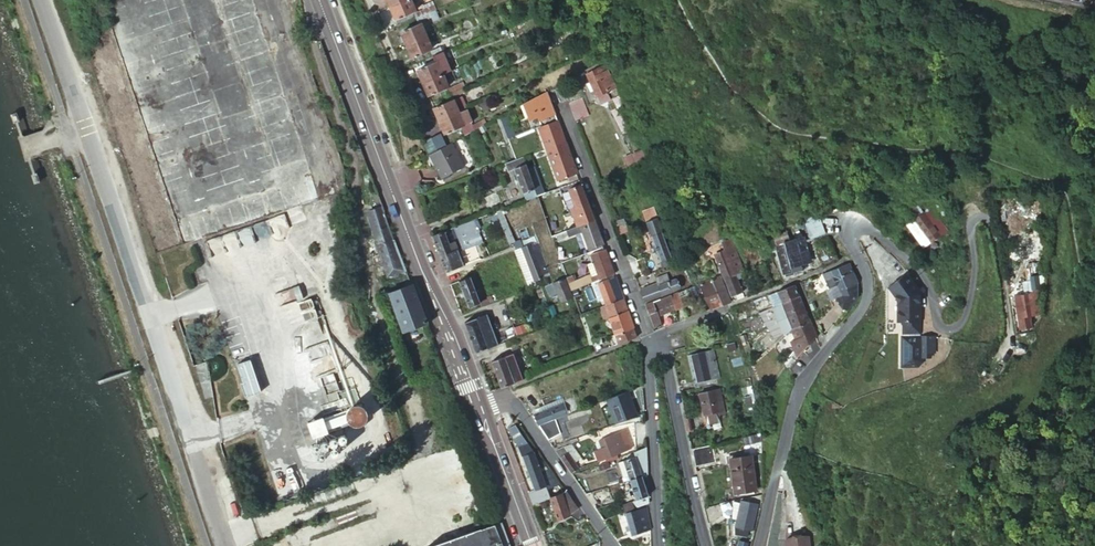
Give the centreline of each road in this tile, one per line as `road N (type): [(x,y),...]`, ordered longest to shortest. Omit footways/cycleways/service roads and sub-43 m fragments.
road 1 (residential): [(758,545),(803,374),(864,296),(848,242),(856,226),(913,269),(944,326),(958,316),(966,223),(980,212),(1000,241),(1015,333)]
road 2 (primary): [(478,407),(318,0)]
road 3 (unclassified): [(113,200),(229,545)]
road 4 (residential): [(648,349),(559,100)]
road 5 (residential): [(655,341),(704,545)]
road 6 (residential): [(478,407),(502,399),(514,405),(610,545)]
road 7 (residential): [(657,545),(648,349)]
road 8 (residential): [(810,274),(664,331),(655,341)]
road 9 (primary): [(532,545),(478,407)]
road 10 (unclassified): [(70,74),(113,200)]

